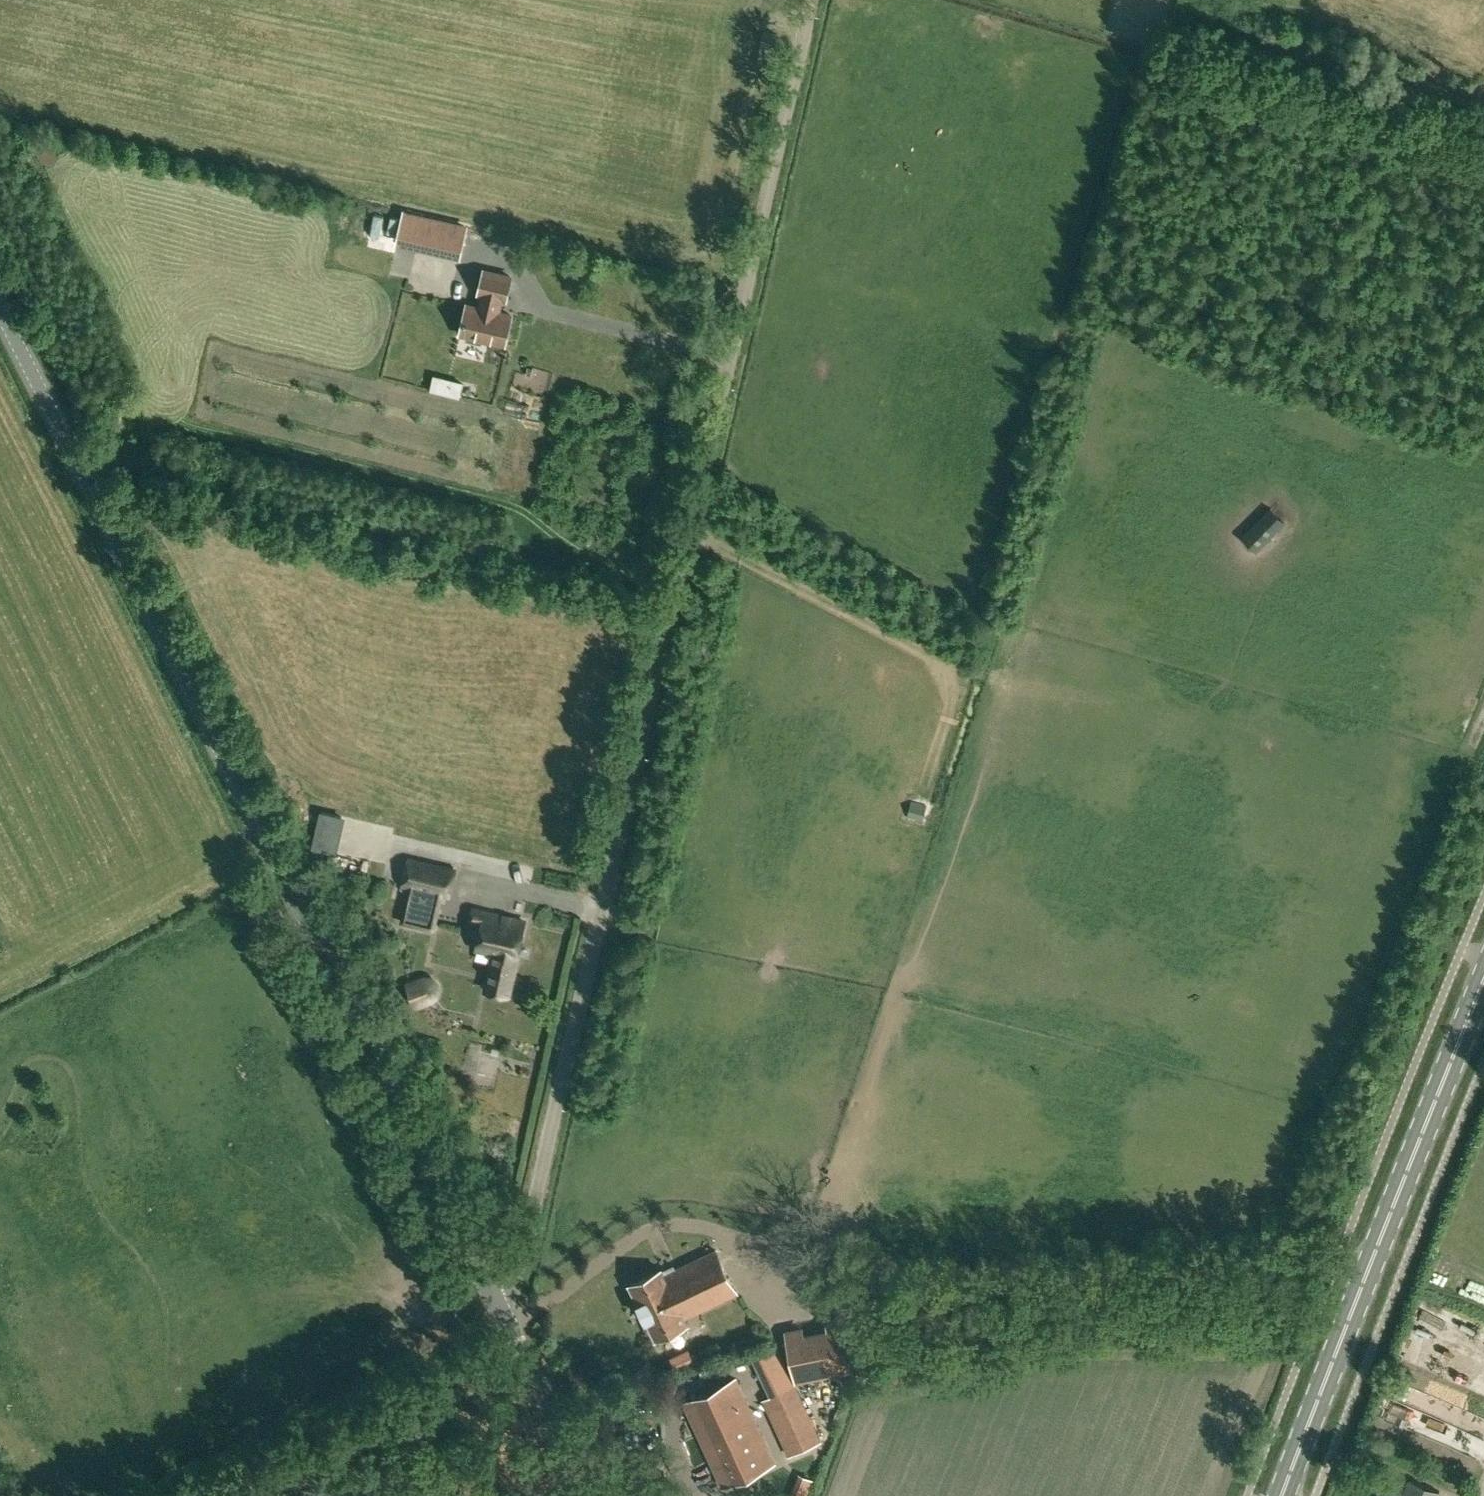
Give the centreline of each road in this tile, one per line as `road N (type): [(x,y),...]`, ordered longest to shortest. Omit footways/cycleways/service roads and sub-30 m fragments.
road 1 (unclassified): [(496,1298),(512,1280),(811,0)]
road 2 (tertiary): [(496,1298),(0,318)]
road 3 (secondary): [(1285,1495),(1483,993)]
road 4 (tertiary): [(593,1495),(496,1298)]

